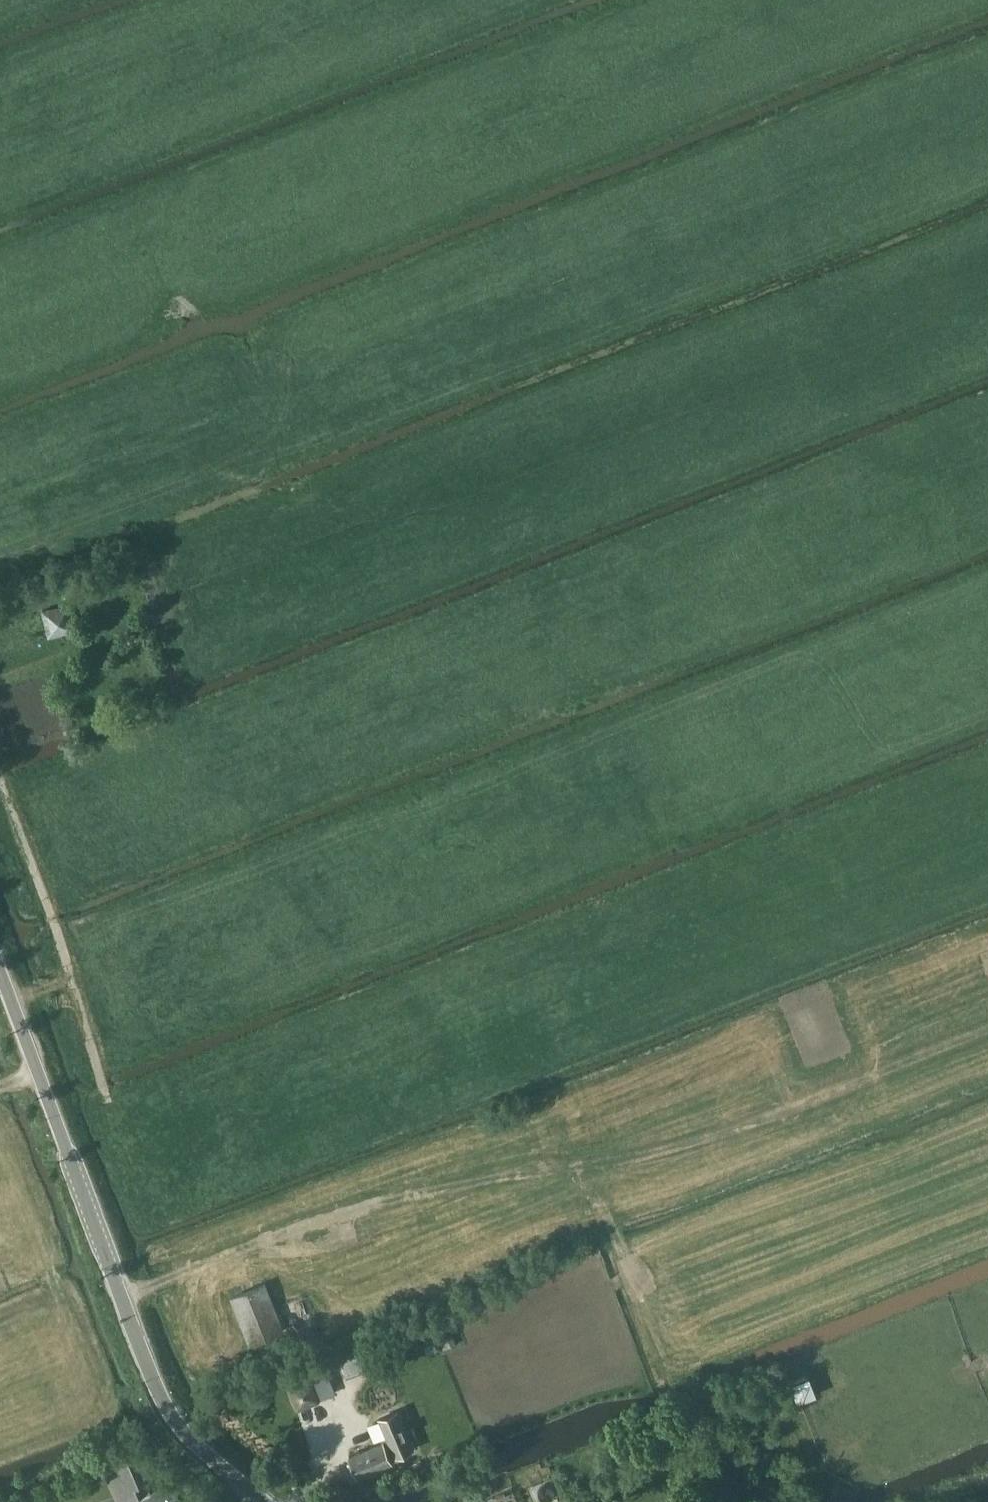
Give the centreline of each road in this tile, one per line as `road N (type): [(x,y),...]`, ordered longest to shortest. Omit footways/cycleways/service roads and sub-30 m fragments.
road 1 (tertiary): [(266,1501),(180,1428),(159,1394),(0,970)]
road 2 (track): [(107,1099),(0,776)]

